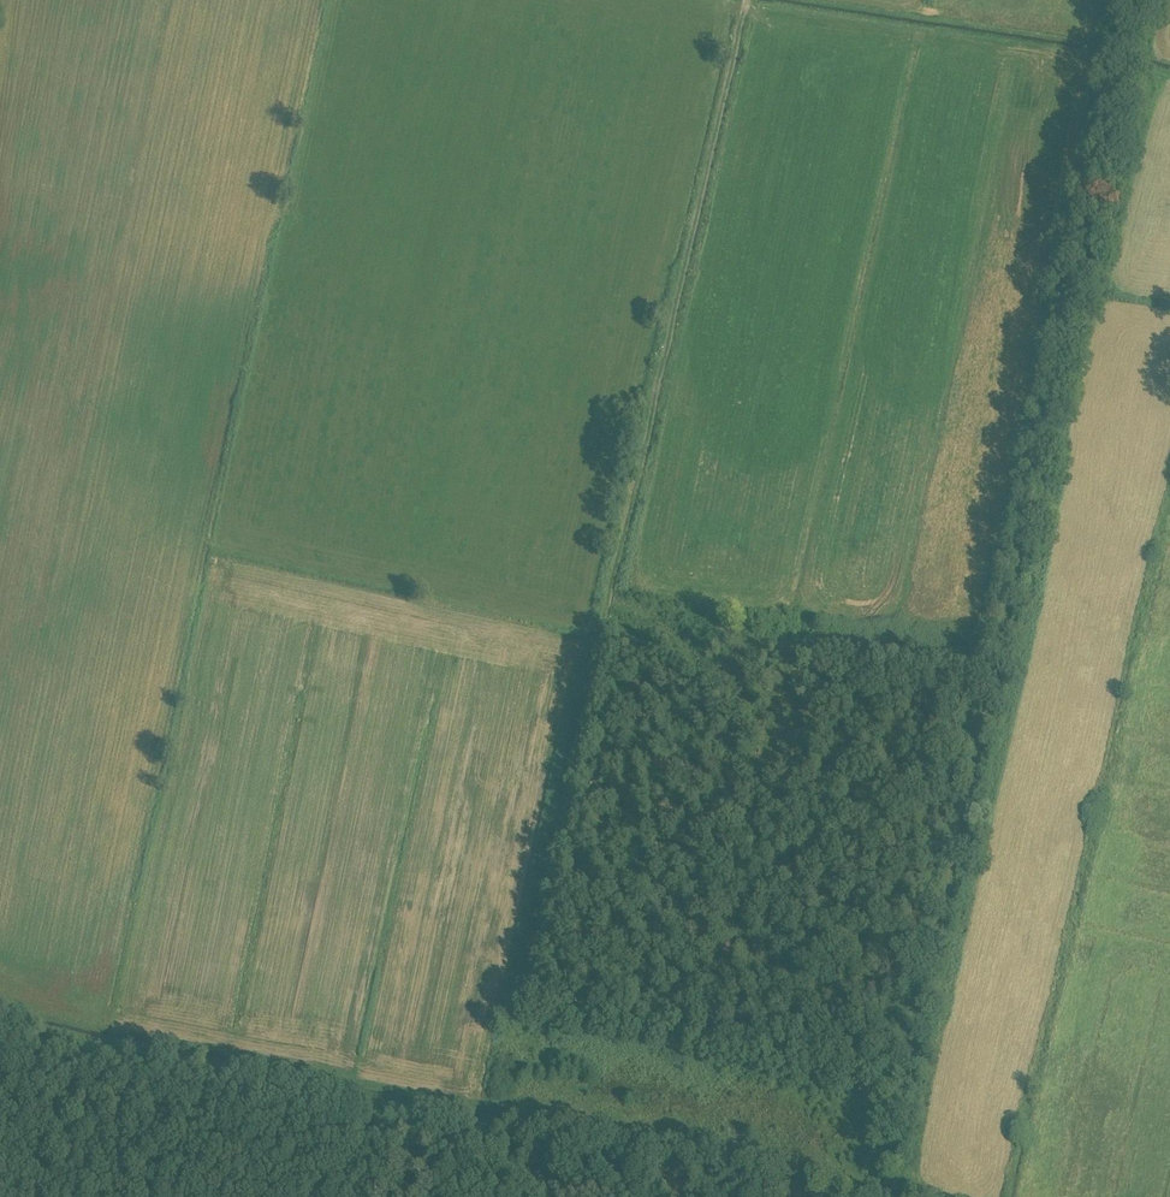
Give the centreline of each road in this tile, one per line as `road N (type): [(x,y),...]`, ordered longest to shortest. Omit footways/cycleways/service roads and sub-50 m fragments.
road 1 (track): [(878,1196),(1135,0)]
road 2 (track): [(546,1151),(767,1196)]

